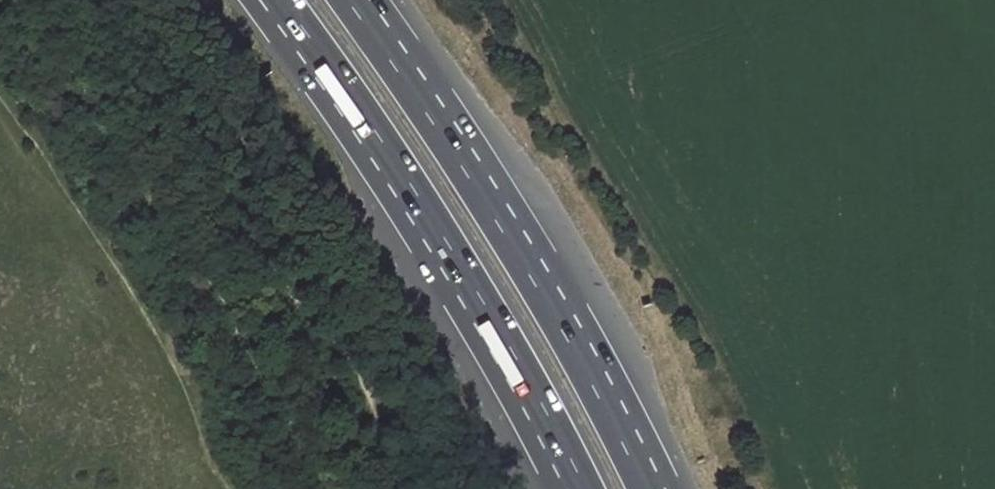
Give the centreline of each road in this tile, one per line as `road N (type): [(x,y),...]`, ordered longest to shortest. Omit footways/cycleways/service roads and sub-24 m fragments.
road 1 (motorway): [(282,0),(461,264),(586,488)]
road 2 (motorway): [(646,488),(508,239),(348,0)]

